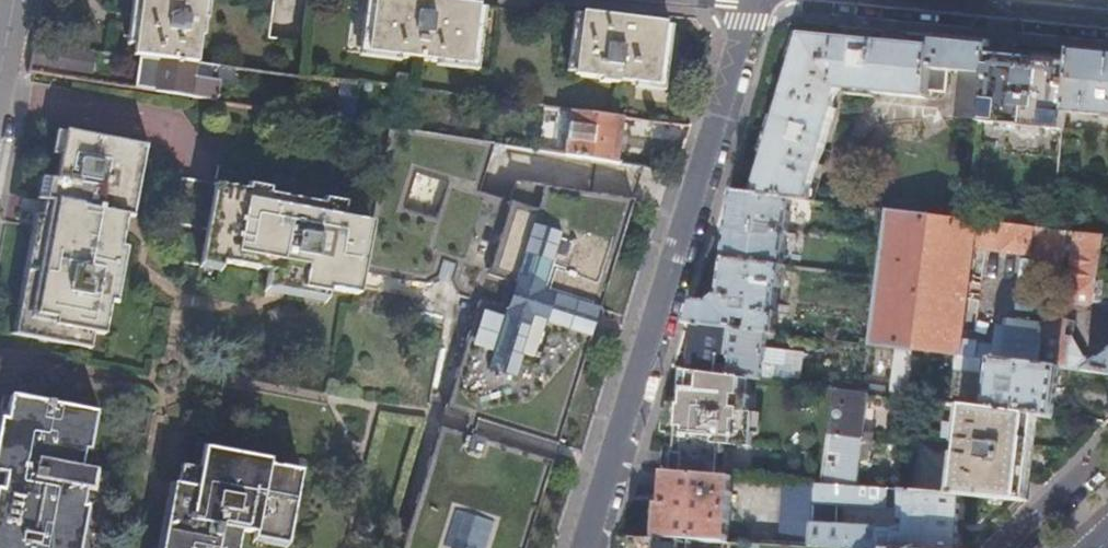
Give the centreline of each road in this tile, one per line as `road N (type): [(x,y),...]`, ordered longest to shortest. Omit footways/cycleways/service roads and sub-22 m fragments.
road 1 (residential): [(750,0),(585,547)]
road 2 (residential): [(871,0),(1107,22)]
road 3 (residential): [(1107,464),(1018,547)]

